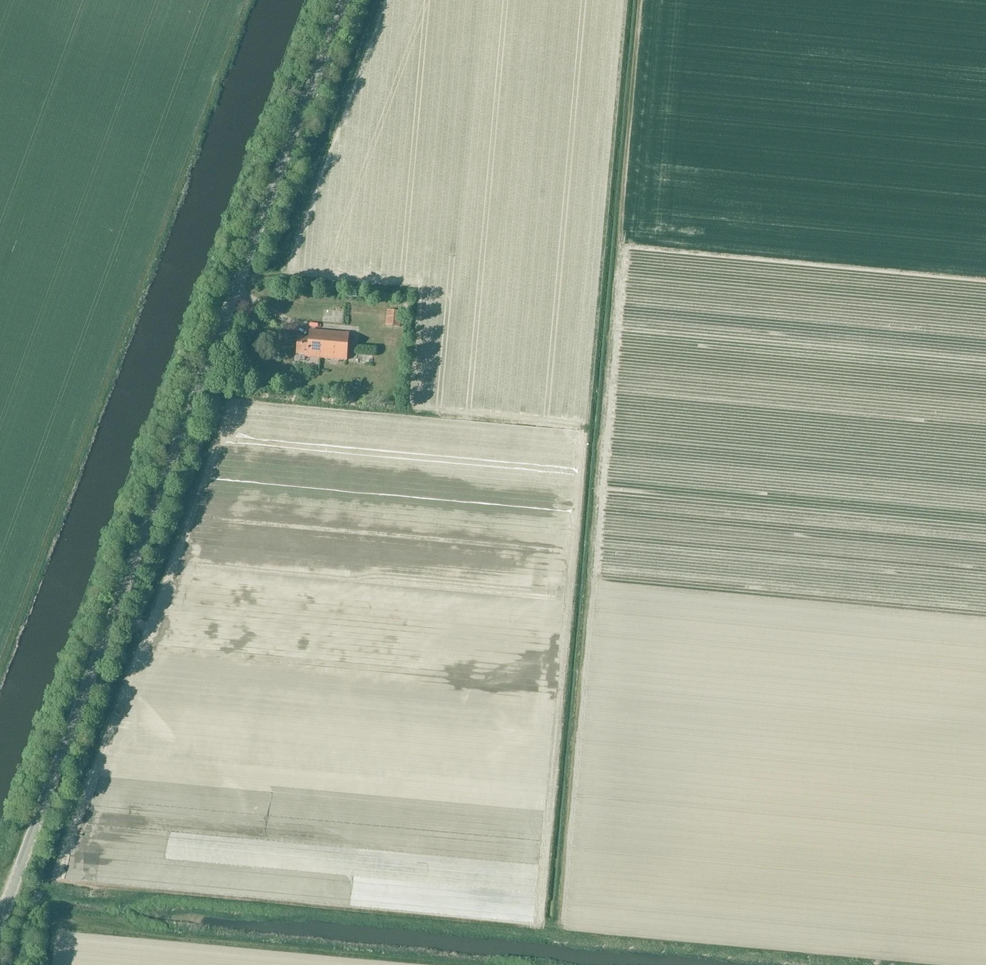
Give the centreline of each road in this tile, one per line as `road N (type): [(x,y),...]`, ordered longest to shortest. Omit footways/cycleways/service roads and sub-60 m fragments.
road 1 (unclassified): [(0,915),(342,0)]

